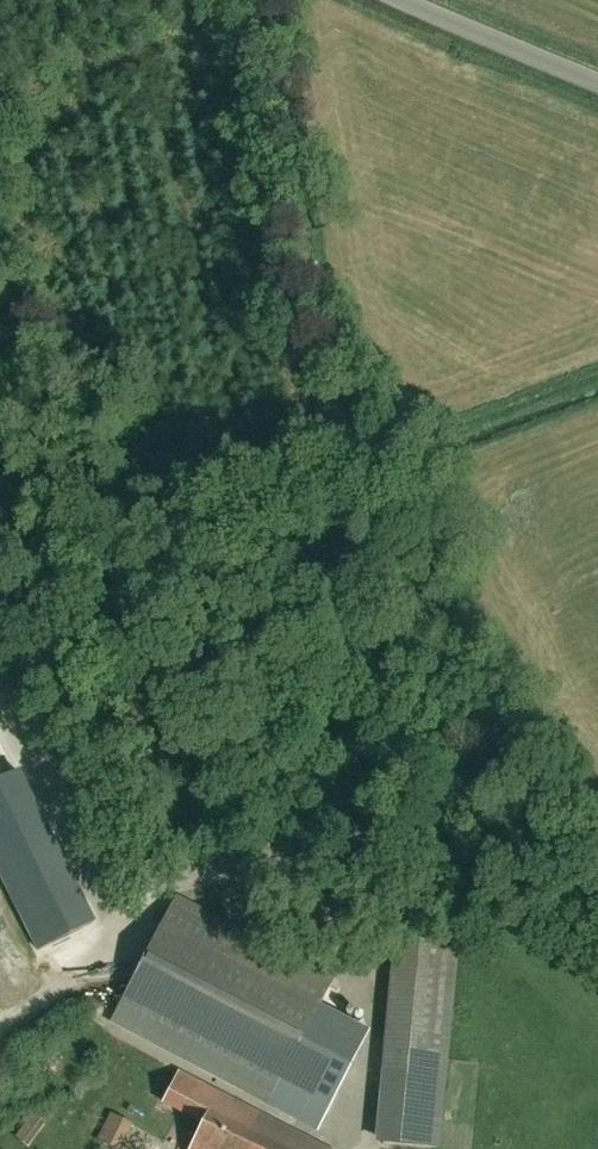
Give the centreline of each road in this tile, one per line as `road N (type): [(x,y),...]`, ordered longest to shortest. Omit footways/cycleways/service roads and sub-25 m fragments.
road 1 (track): [(313,877),(394,700),(417,588),(413,561),(307,309),(282,112),(249,0)]
road 2 (unclassified): [(597,82),(401,0)]

